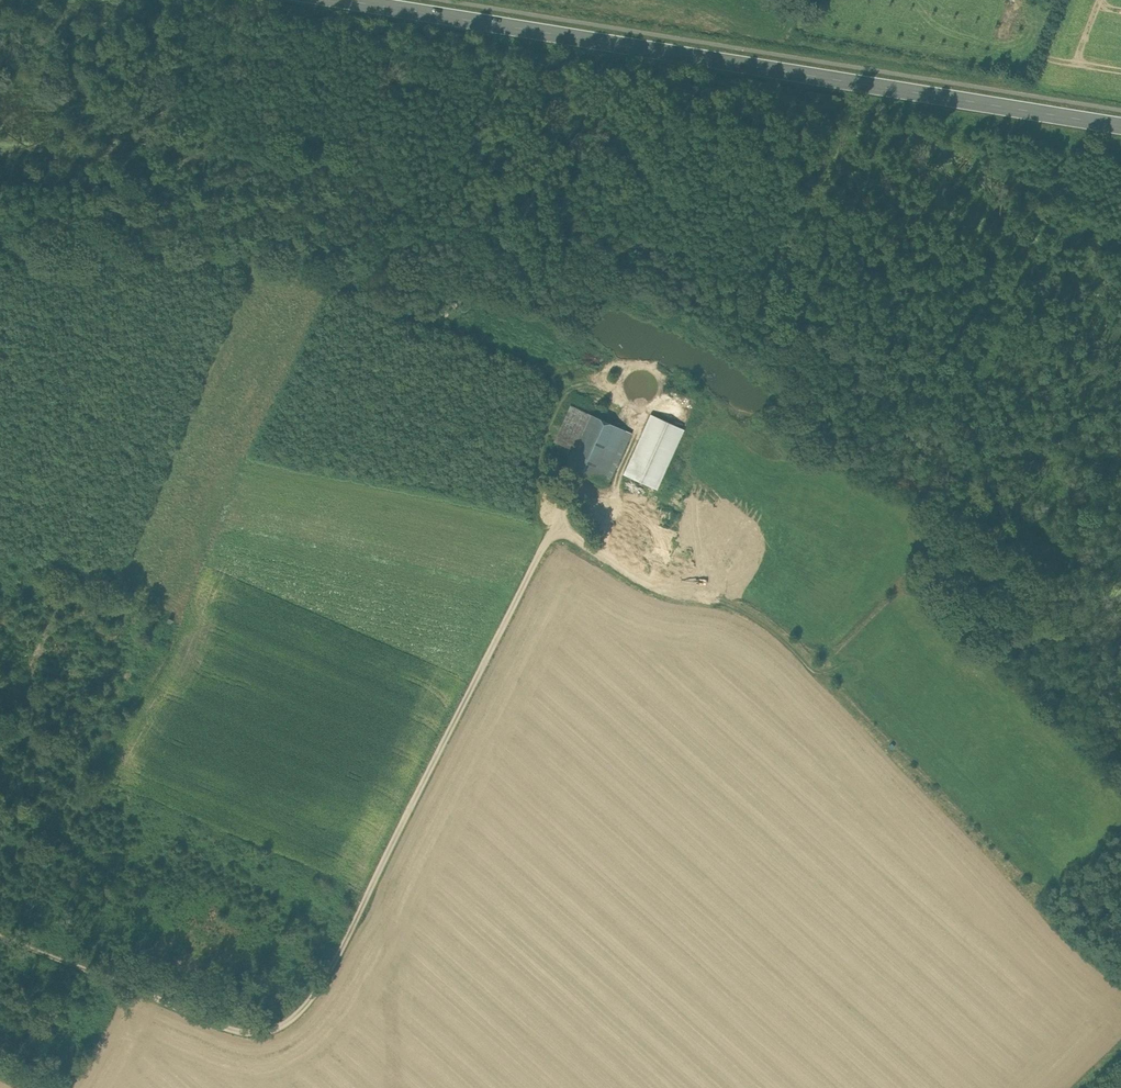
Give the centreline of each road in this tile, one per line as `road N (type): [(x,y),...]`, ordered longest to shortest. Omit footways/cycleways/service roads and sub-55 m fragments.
road 1 (unclassified): [(0,937),(226,1026),(272,1029),(313,992),(552,527),(667,589)]
road 2 (secondary): [(1120,126),(344,0)]

